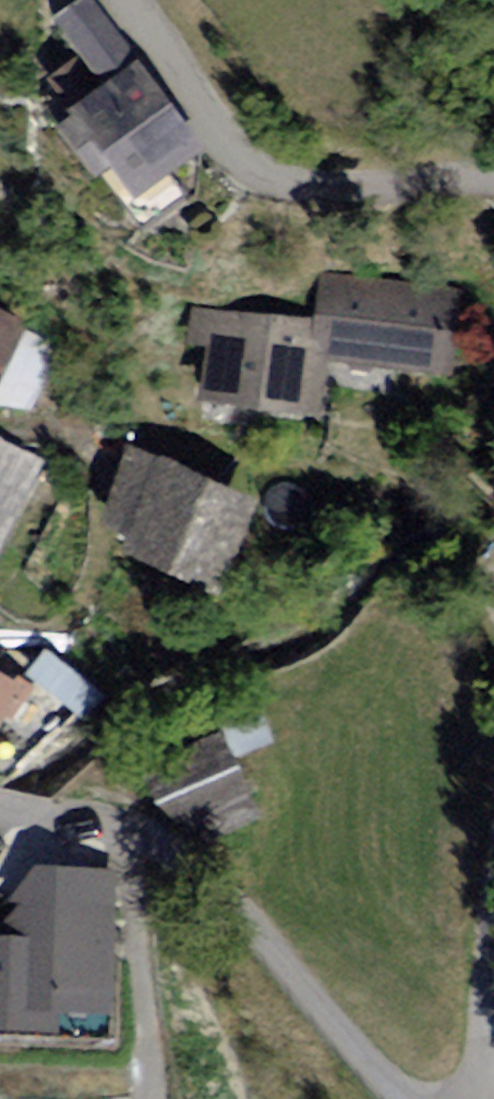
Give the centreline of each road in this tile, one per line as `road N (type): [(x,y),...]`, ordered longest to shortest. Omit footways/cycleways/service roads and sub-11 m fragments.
road 1 (residential): [(125,0),(248,172),(293,197),(398,203),(493,189)]
road 2 (residential): [(132,840),(200,883),(400,1098)]
road 3 (residential): [(145,1098),(132,840)]
road 4 (residential): [(493,857),(478,1098)]
road 5 (residential): [(0,809),(132,840)]

